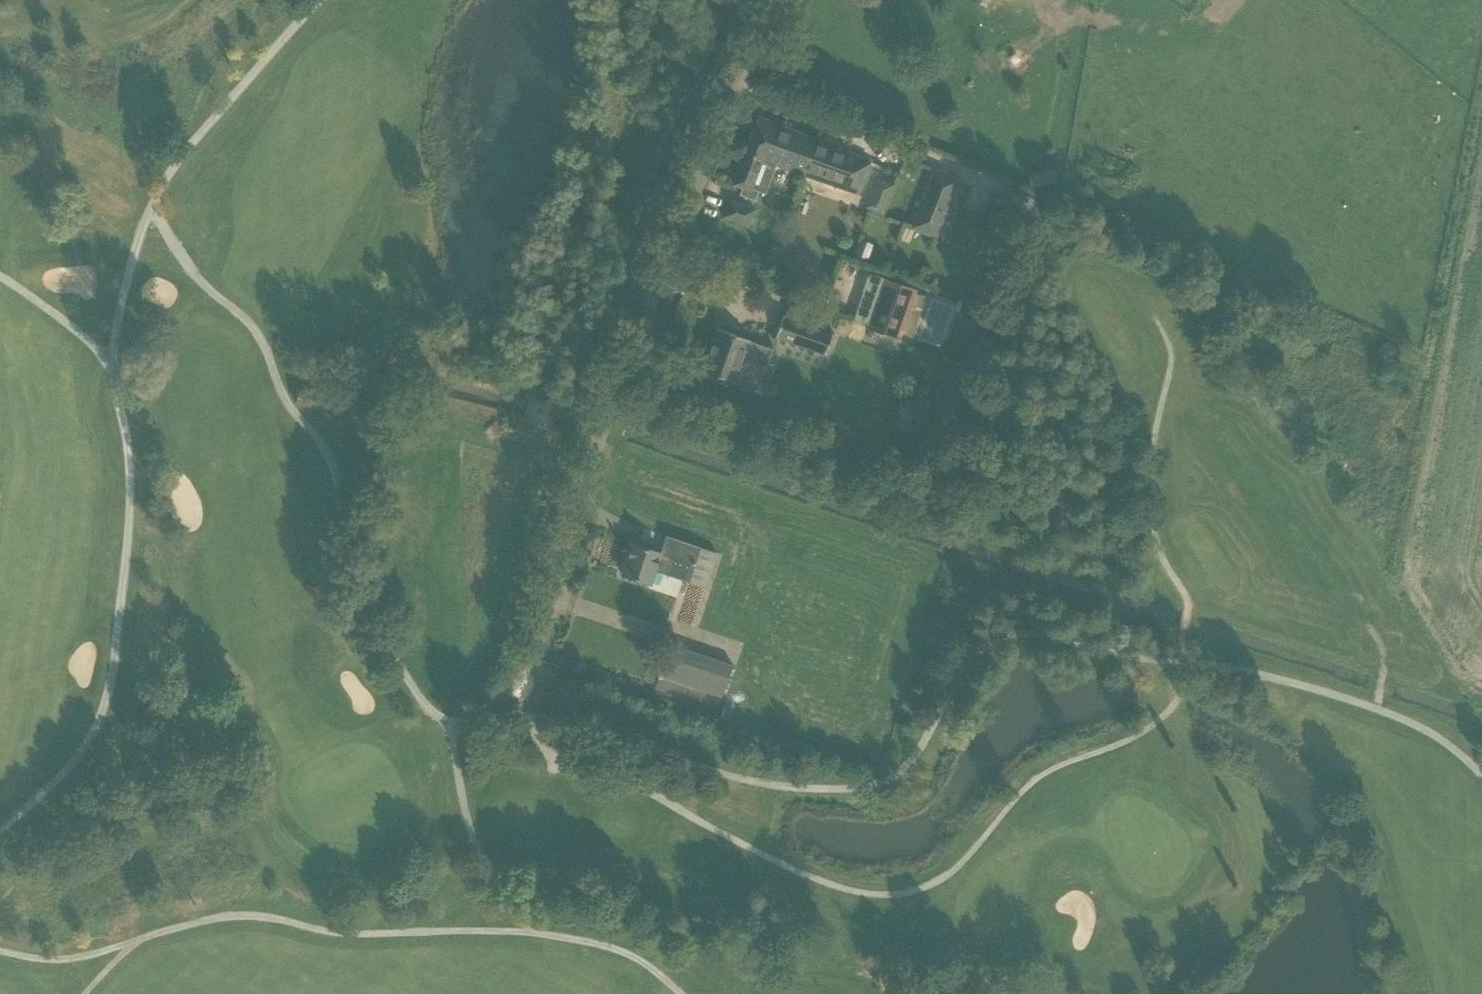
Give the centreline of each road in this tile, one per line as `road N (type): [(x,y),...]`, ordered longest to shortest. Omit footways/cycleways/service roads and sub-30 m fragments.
road 1 (unclassified): [(527,669),(594,450),(779,0)]

